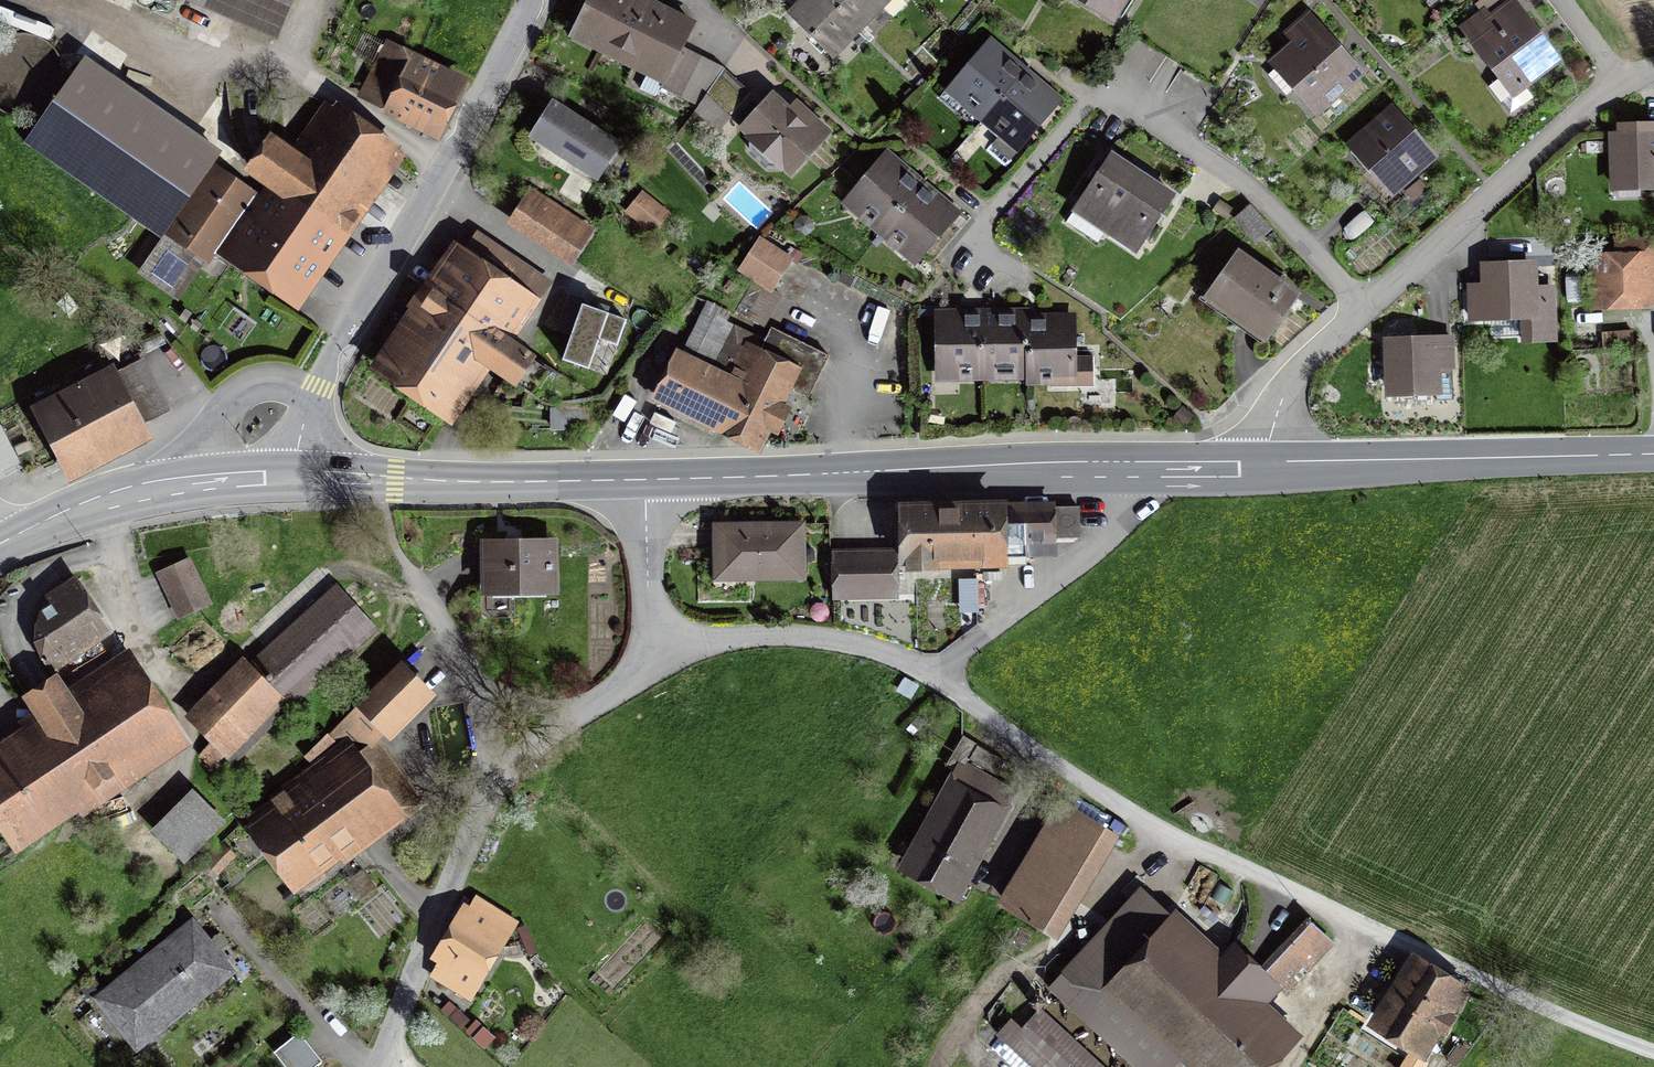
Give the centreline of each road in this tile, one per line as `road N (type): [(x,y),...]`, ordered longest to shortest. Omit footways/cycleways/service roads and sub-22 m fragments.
road 1 (secondary): [(1267,469),(645,480)]
road 2 (residential): [(1361,314),(1262,196),(1100,89),(978,231),(972,250),(1027,285)]
road 3 (unclassified): [(295,476),(314,394),(537,0)]
road 4 (unclassified): [(381,1066),(501,777),(650,663)]
road 5 (secondary): [(1653,459),(1267,469)]
road 6 (secondary): [(645,480),(295,476)]
road 7 (residential): [(1361,314),(1607,89)]
road 8 (secondary): [(295,476),(141,492),(4,541)]
road 9 (unclassified): [(650,663),(695,644),(782,634),(859,643),(936,671)]
road 10 (track): [(262,636),(336,572),(430,604)]
road 11 (residential): [(1267,469),(1279,418),(1301,374),(1361,314)]
road 12 (unclassified): [(650,663),(645,480)]

